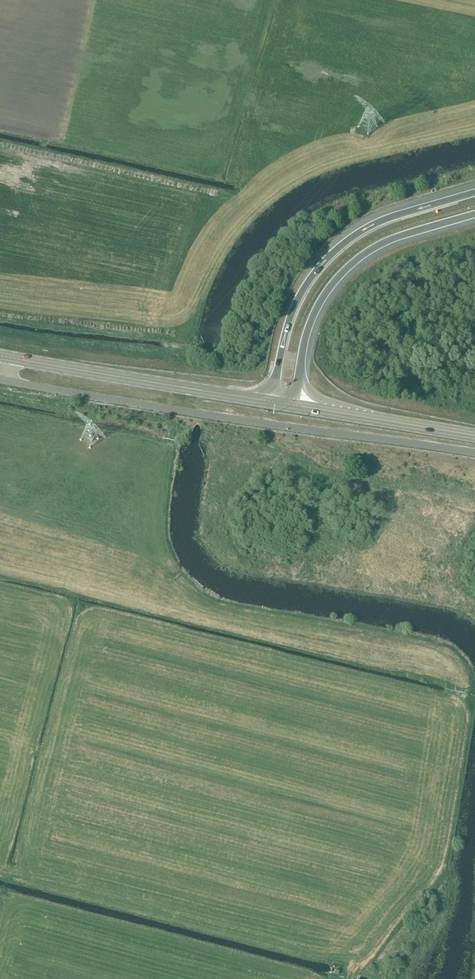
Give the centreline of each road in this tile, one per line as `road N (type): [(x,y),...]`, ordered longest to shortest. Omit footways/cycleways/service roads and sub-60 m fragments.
road 1 (unclassified): [(474,453),(6,381)]
road 2 (motorway): [(474,193),(375,225),(334,252),(296,303),(272,402)]
road 3 (motorway): [(295,406),(310,325),(330,287),(391,240),(474,215)]
road 4 (secondary): [(272,402),(11,358)]
road 5 (secondary): [(474,435),(295,406)]

